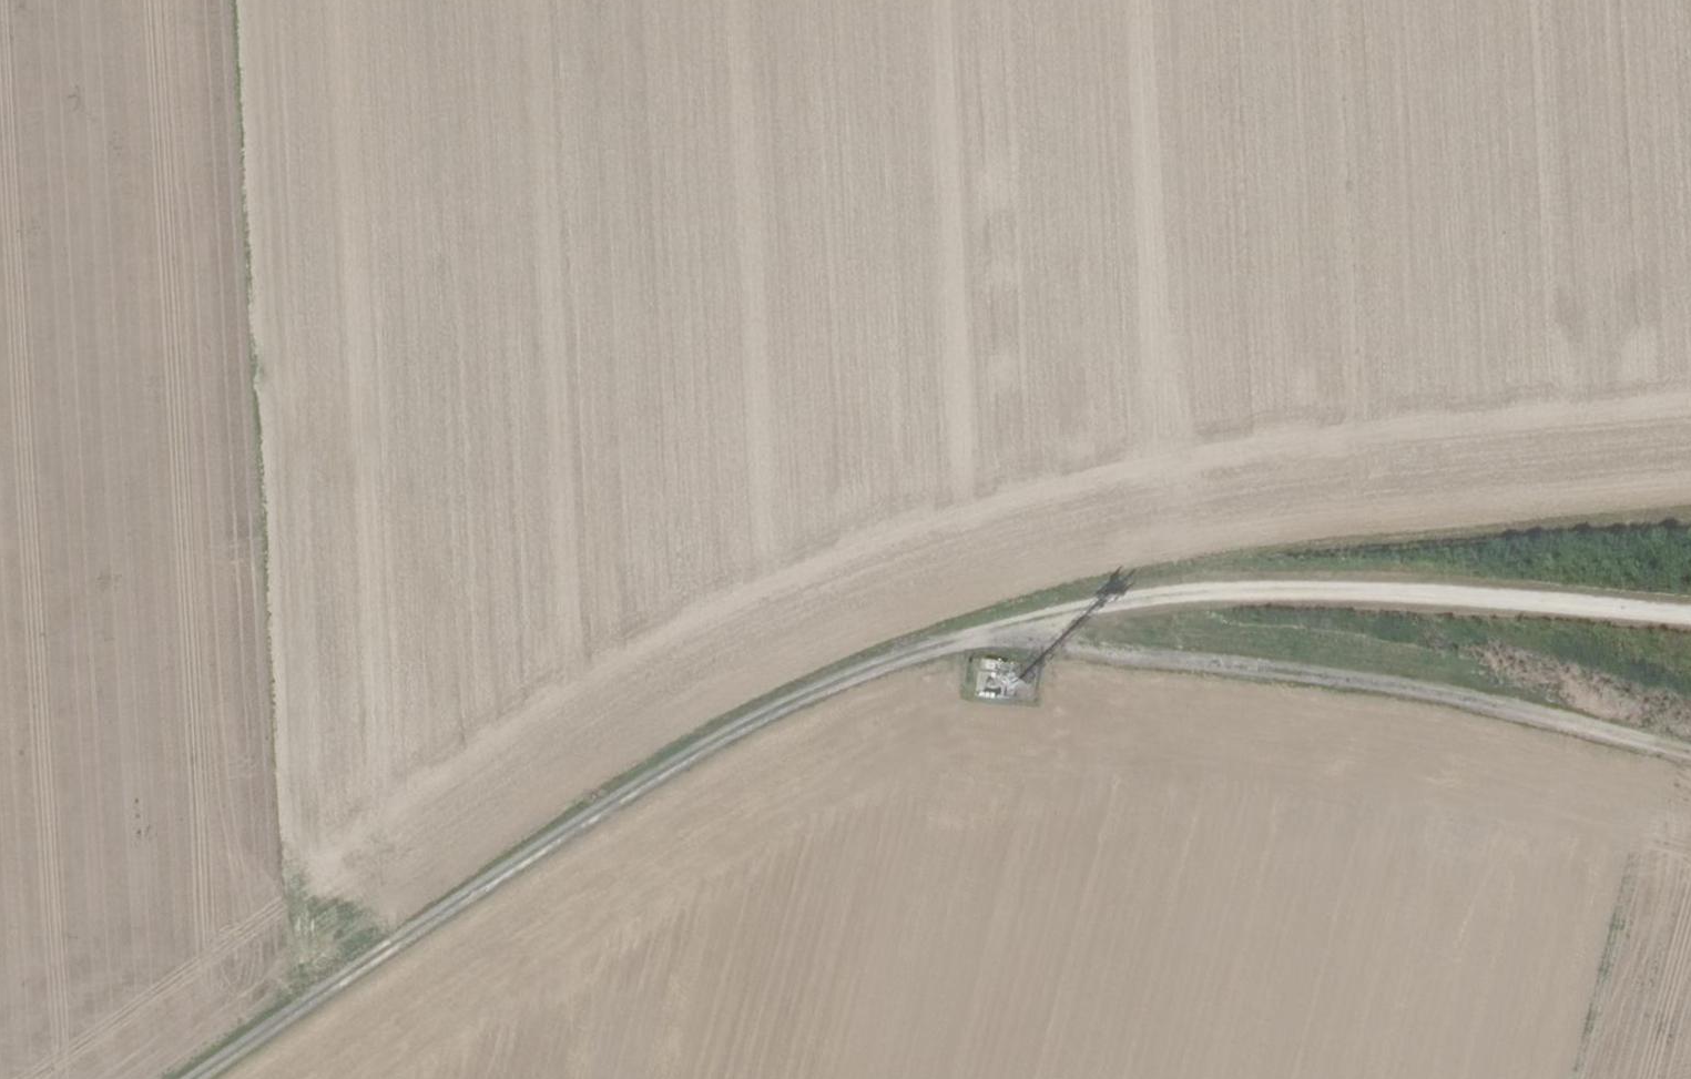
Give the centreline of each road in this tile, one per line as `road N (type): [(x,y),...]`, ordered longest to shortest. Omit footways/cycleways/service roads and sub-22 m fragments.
road 1 (track): [(183,1078),(581,820),(862,670),(1071,618),(1283,598),(1690,620)]

